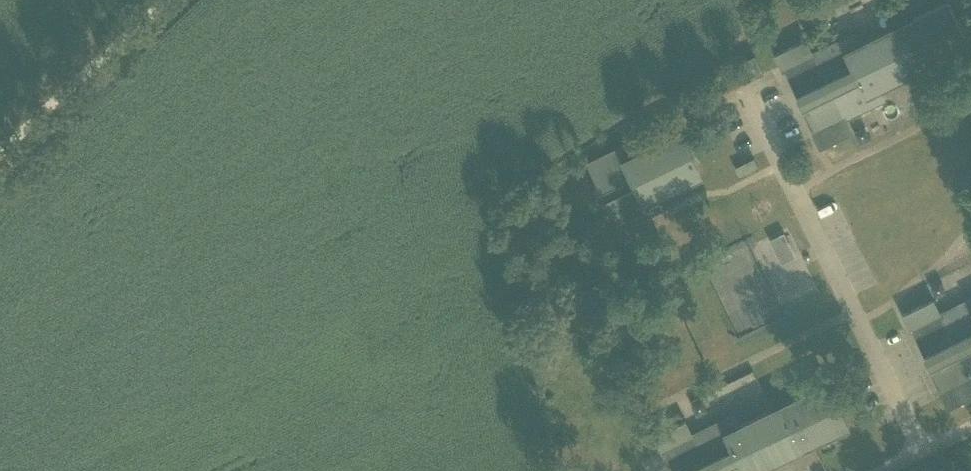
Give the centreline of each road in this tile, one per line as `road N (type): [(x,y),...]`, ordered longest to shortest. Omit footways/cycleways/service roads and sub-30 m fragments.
road 1 (unclassified): [(866,326),(810,206),(812,175),(956,108),(970,92)]
road 2 (unclassified): [(619,394),(655,434),(866,326)]
road 3 (unclassified): [(171,0),(0,165)]

